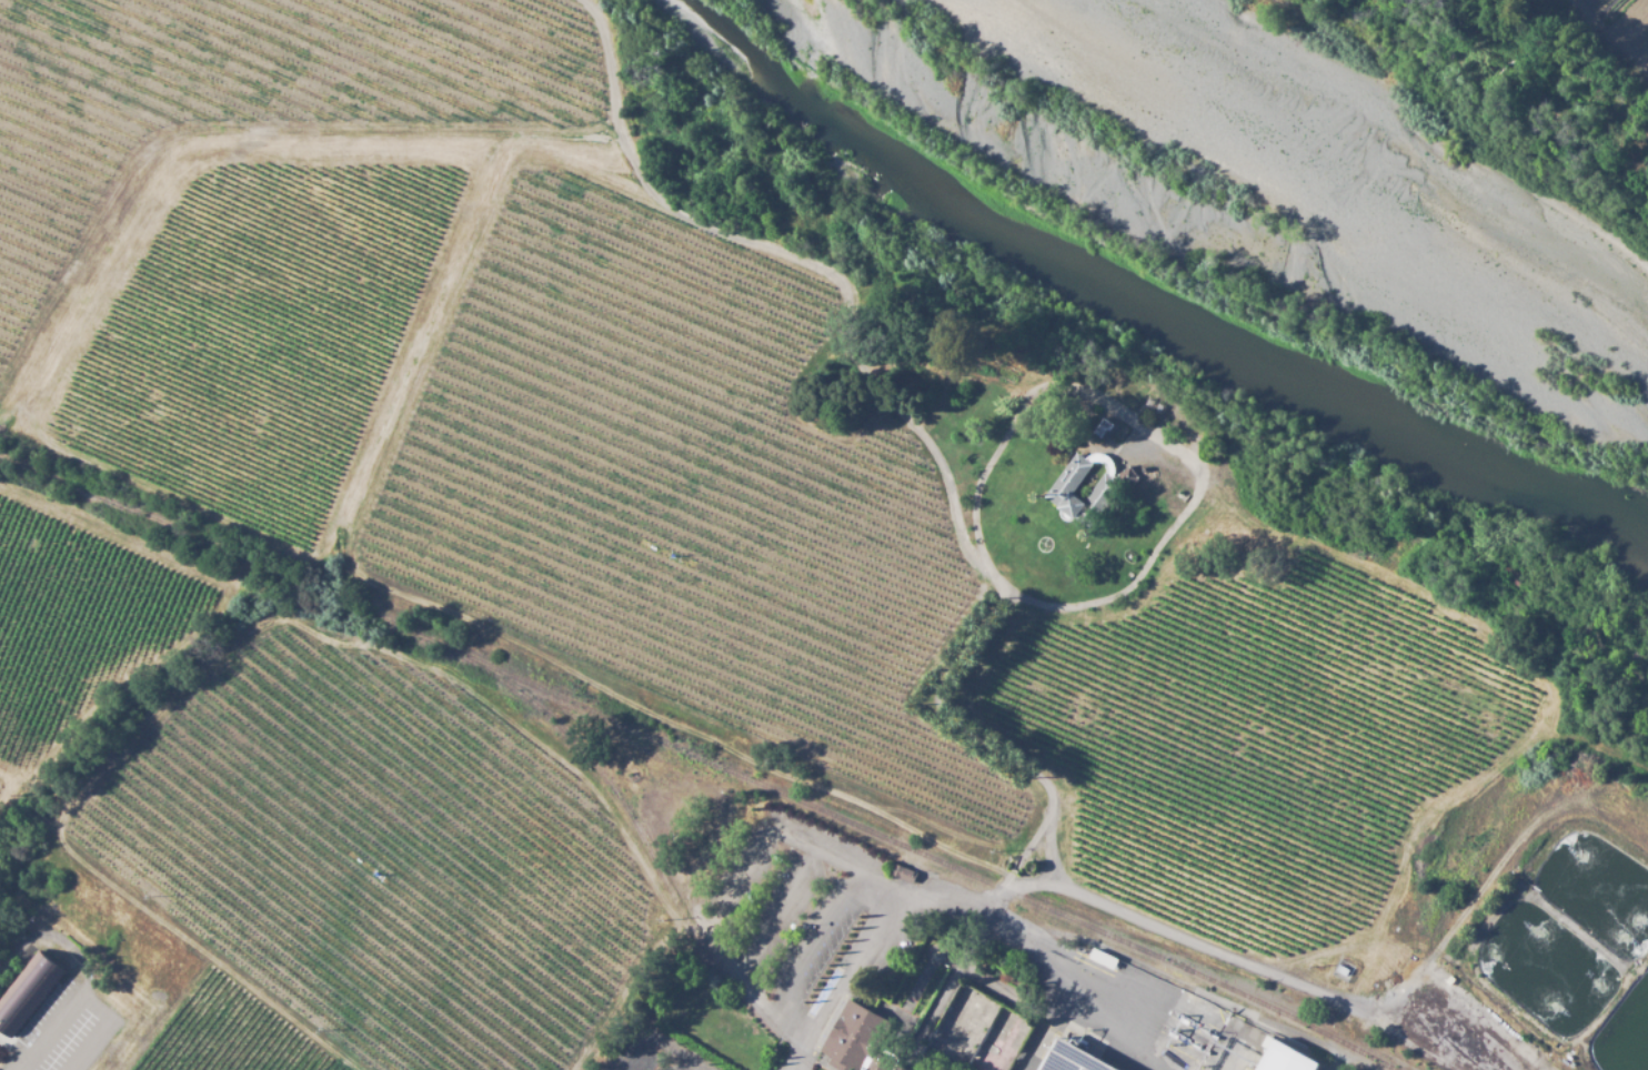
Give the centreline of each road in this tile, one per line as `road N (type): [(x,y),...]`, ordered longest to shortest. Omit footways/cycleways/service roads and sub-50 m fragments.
road 1 (residential): [(789,1069),(846,966),(898,892)]
road 2 (residential): [(1049,824),(1056,887),(1008,891),(989,911)]

